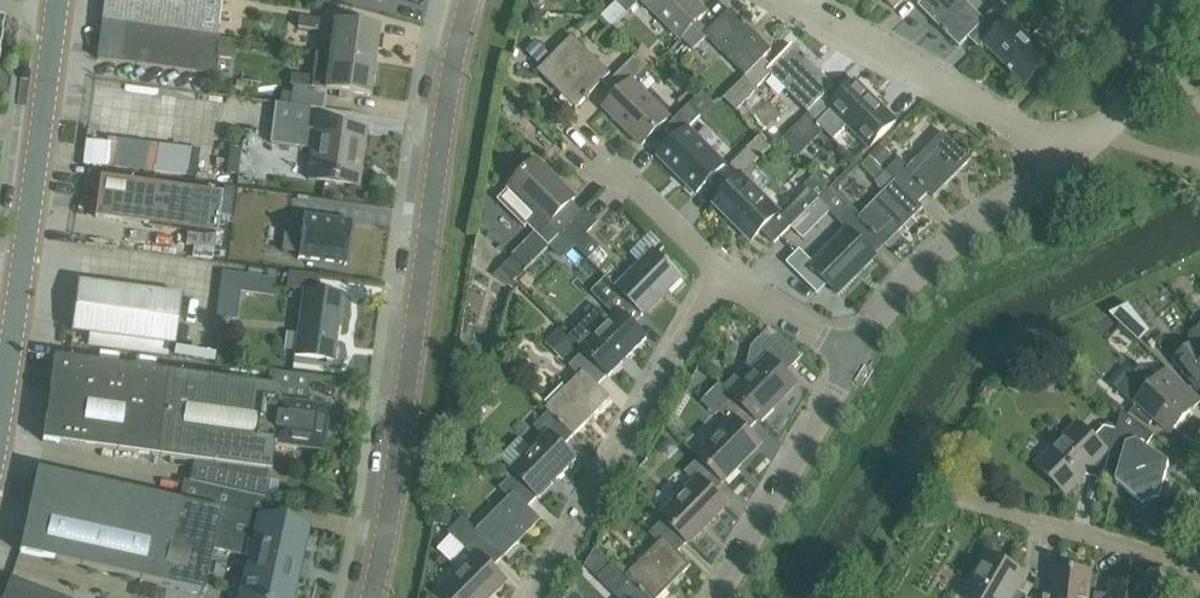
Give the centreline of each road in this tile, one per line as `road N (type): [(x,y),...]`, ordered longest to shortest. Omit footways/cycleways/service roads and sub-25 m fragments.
road 1 (unclassified): [(379,597),(458,60),(475,0)]
road 2 (residential): [(538,597),(719,280)]
road 3 (residential): [(1070,160),(781,0)]
road 4 (unclassified): [(20,301),(58,0)]
road 5 (residential): [(851,363),(894,302),(1070,160)]
road 6 (residential): [(715,597),(851,363)]
road 7 (residential): [(1199,563),(953,499)]
road 8 (residential): [(719,280),(698,249),(580,143)]
road 9 (unclassified): [(1070,160),(1129,95),(1162,34),(1168,0)]
road 10 (residential): [(851,363),(719,280)]

